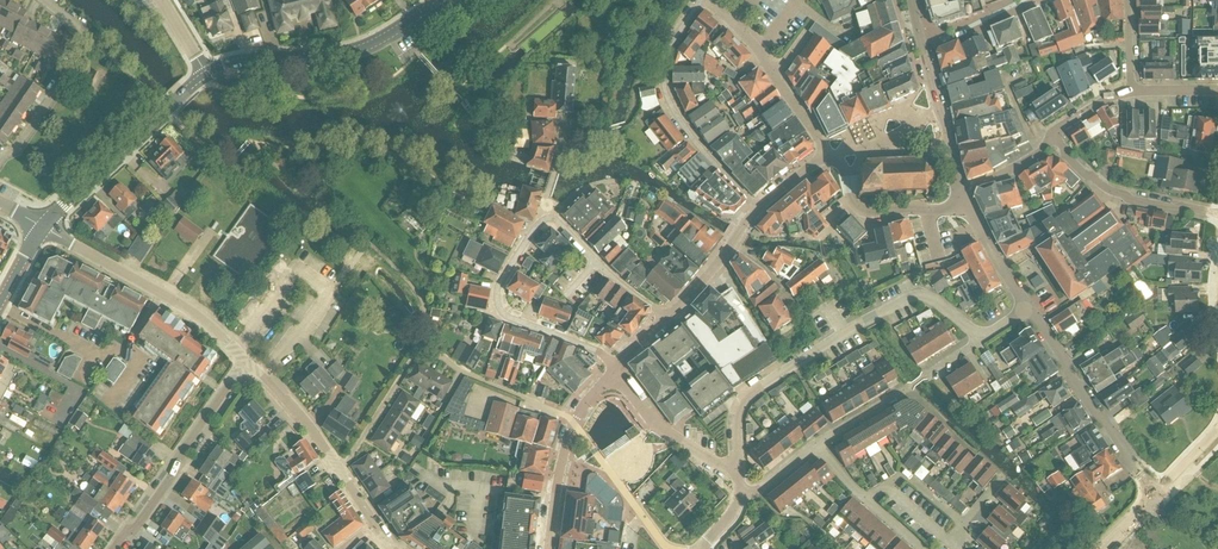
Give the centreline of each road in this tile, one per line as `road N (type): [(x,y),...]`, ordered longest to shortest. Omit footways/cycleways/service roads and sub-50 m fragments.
road 1 (residential): [(739,466),(737,425),(748,400),(914,295),(938,298),(983,341)]
road 2 (residential): [(758,209),(692,138),(666,90),(670,47),(700,0)]
road 3 (residential): [(249,360),(202,313),(40,228)]
road 4 (secondary): [(206,77),(232,65),(326,56),(375,41),(435,0)]
road 5 (residential): [(549,216),(508,270),(500,308),(516,322),(587,344),(616,368)]
road 6 (residential): [(116,548),(140,526),(249,360)]
road 7 (residential): [(1027,310),(1157,497)]
road 8 (secondary): [(40,228),(206,77)]
road 9 (residential): [(0,162),(23,147),(88,34),(43,0)]
road 10 (residential): [(1217,214),(1111,195),(1056,131)]
road 11 (residential): [(962,197),(942,210),(862,210),(830,157)]
road 12 (residential): [(739,466),(713,459),(649,418),(616,368)]
road 13 (residential): [(670,320),(549,216)]
road 14 (residential): [(925,54),(962,197)]
road 15 (residential): [(341,470),(249,360)]
road 16 (residential): [(341,470),(416,352)]
road 17 (residential): [(901,393),(1005,480)]
road 18 (residential): [(1027,310),(962,197)]
road 19 (residential): [(925,54),(1036,0)]
road 20 (residential): [(963,524),(907,473),(867,498)]
road 21 (residential): [(549,216),(568,128),(600,131)]

